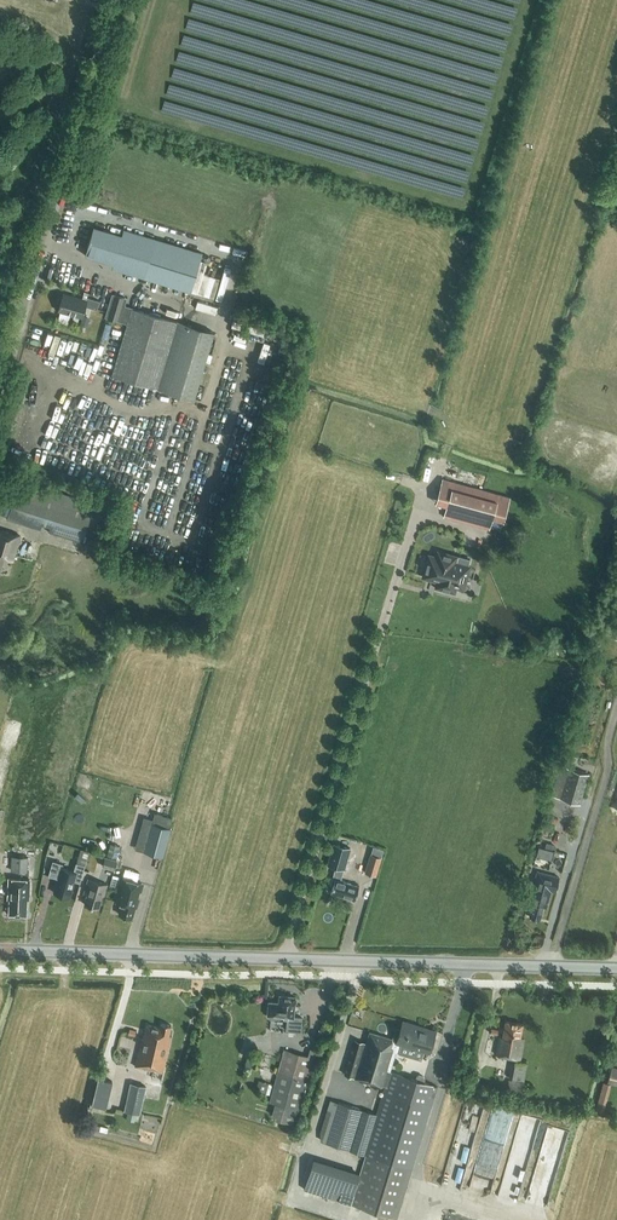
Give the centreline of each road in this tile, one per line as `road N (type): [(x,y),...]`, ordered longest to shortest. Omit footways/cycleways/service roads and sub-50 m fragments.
road 1 (secondary): [(616,967),(0,952)]
road 2 (unclassified): [(0,384),(118,0)]
road 3 (track): [(546,965),(606,780),(616,701)]

